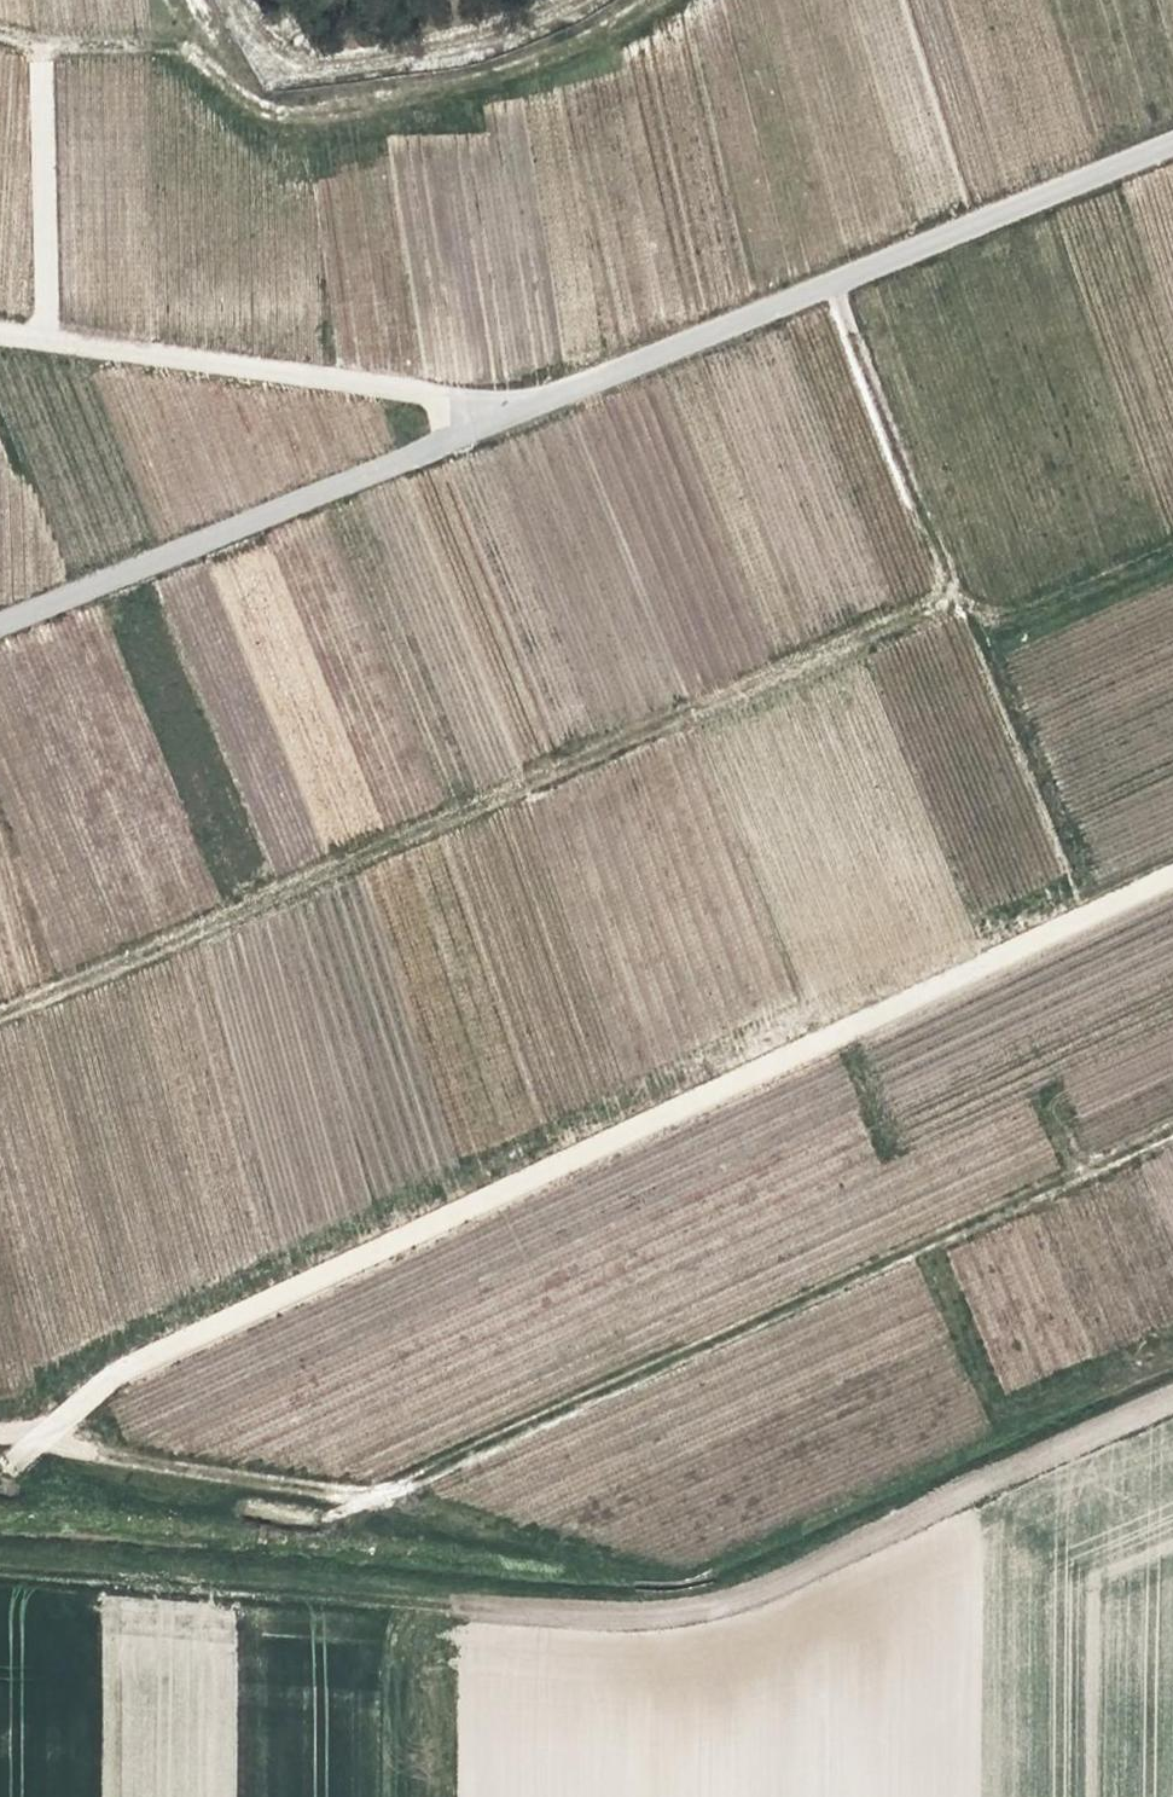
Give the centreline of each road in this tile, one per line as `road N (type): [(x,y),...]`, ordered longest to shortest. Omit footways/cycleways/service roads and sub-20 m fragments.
road 1 (track): [(26,1435),(48,1388),(107,1340),(1172,861)]
road 2 (track): [(0,1431),(387,1494),(1172,1121)]
road 3 (track): [(1172,1399),(771,1587),(717,1602),(625,1610),(0,1567)]
road 4 (track): [(0,1011),(950,591)]
road 5 (unclassified): [(518,403),(1172,142)]
road 6 (track): [(1094,898),(950,591),(830,279)]
road 7 (unclassified): [(0,617),(518,403)]
road 8 (track): [(185,0),(228,74),(280,100),(336,99),(492,71),(640,0)]
road 9 (unclassified): [(518,403),(0,341)]
road 10 (track): [(35,345),(31,47)]
road 11 (track): [(0,37),(31,47),(201,37)]

